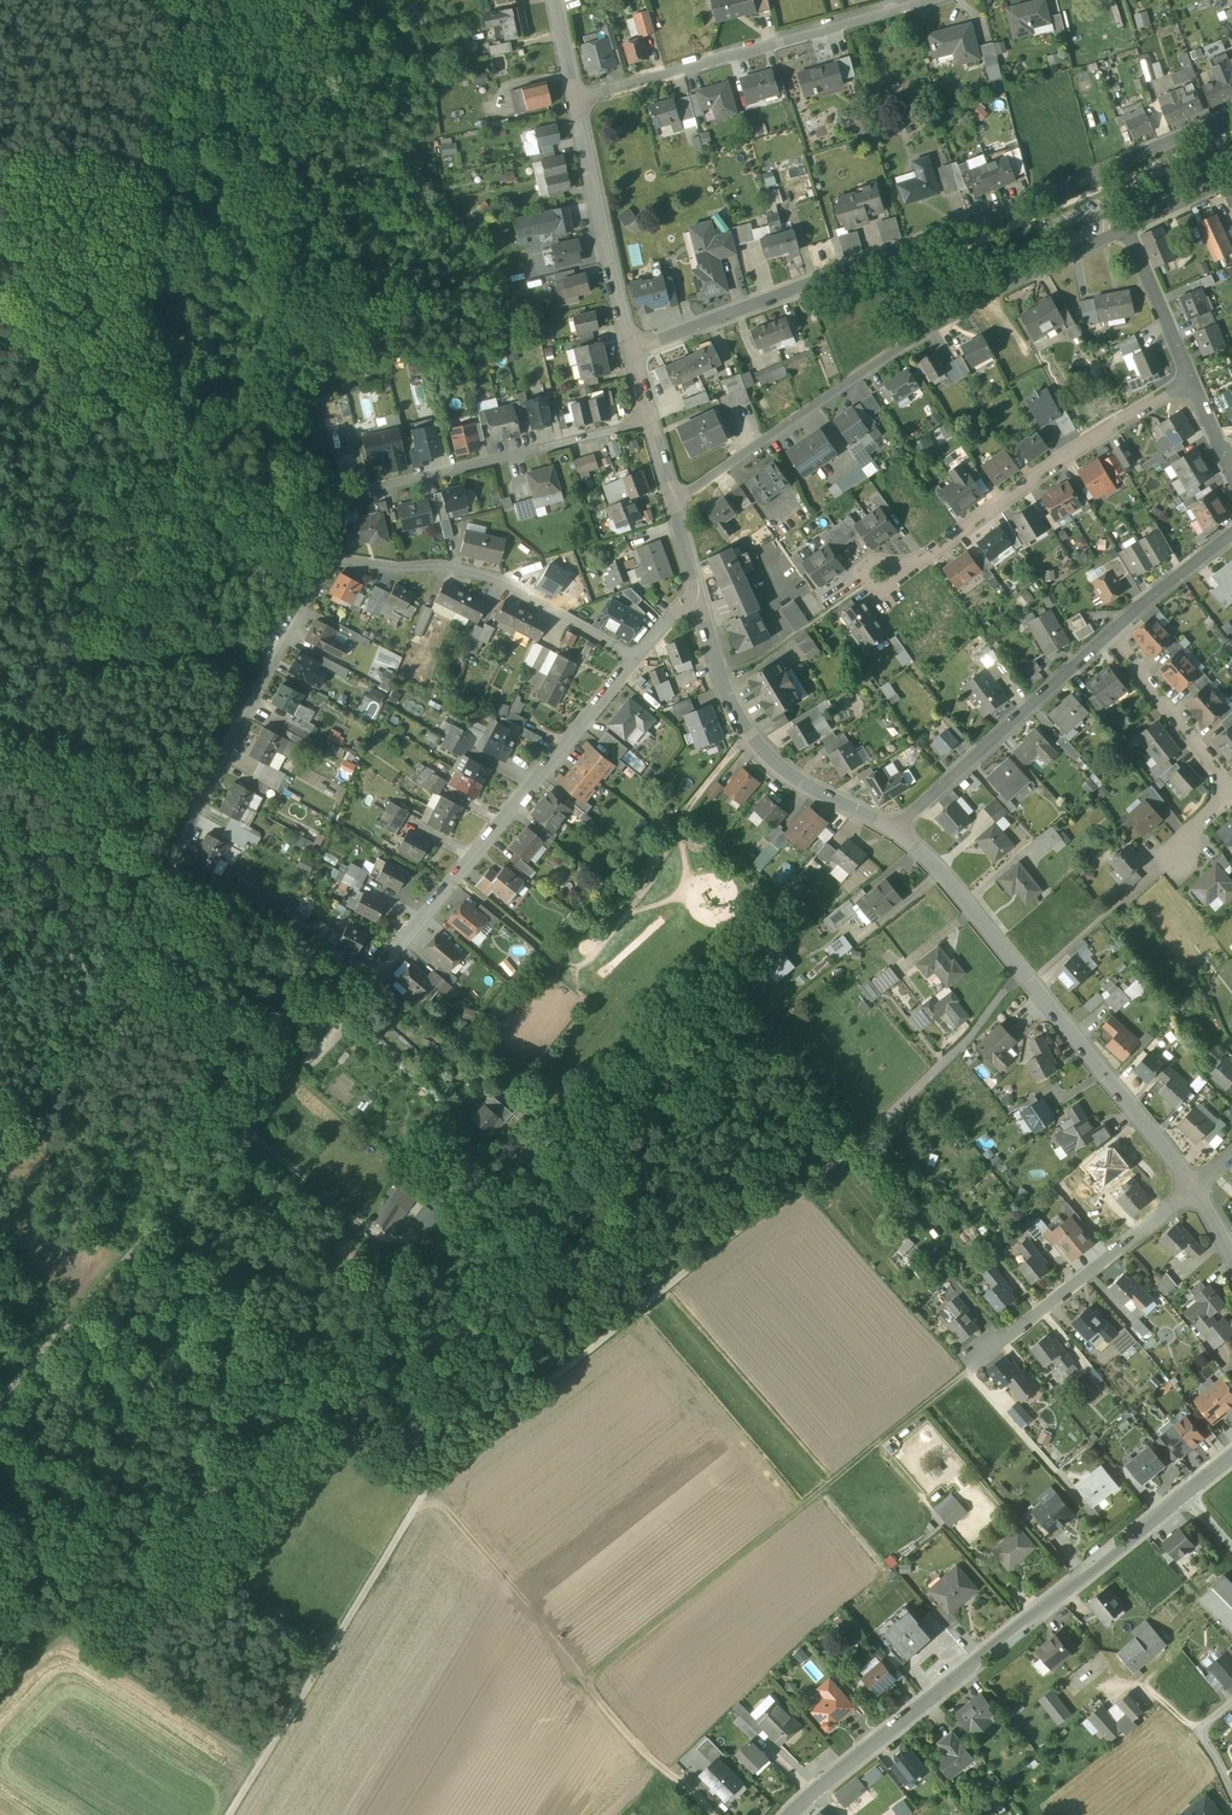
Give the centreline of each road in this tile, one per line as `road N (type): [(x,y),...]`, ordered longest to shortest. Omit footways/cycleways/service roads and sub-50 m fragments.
road 1 (track): [(230,1814),(438,1471),(734,1234),(853,1151),(1025,981)]
road 2 (residential): [(634,660),(503,582),(442,565),(327,559),(167,870)]
road 3 (track): [(975,1363),(580,1682),(660,1773),(679,1781)]
road 4 (residential): [(635,354),(1231,115)]
road 5 (residential): [(634,660),(243,1128)]
road 6 (residential): [(1127,231),(900,347),(674,503)]
road 7 (track): [(0,244),(116,279),(142,315),(181,439),(202,465),(333,498),(327,559)]
road 8 (residential): [(1199,1195),(937,864),(892,828)]
road 9 (tertiary): [(818,1795),(1186,1498)]
road 10 (track): [(0,1451),(326,1657)]
road 11 (residential): [(1195,382),(1061,458),(889,584)]
road 12 (track): [(243,1128),(0,1401)]
road 13 (residential): [(573,99),(917,0)]
road 14 (residential): [(333,498),(651,424)]
road 15 (residential): [(892,828),(790,777),(750,736),(728,701),(699,593)]
road 16 (track): [(142,315),(159,38),(147,0)]
road 17 (residential): [(892,828),(1107,634)]
road 18 (residential): [(1199,1195),(1144,1228),(975,1363)]
road 19 (residential): [(573,99),(635,354)]
road 20 (track): [(167,870),(366,987)]
road 21 (residential): [(1107,634),(1231,791)]
road 22 (residential): [(1127,231),(1195,382)]
road 23 (residential): [(1107,634),(1231,531)]
road 24 (residential): [(1231,799),(1124,902)]

